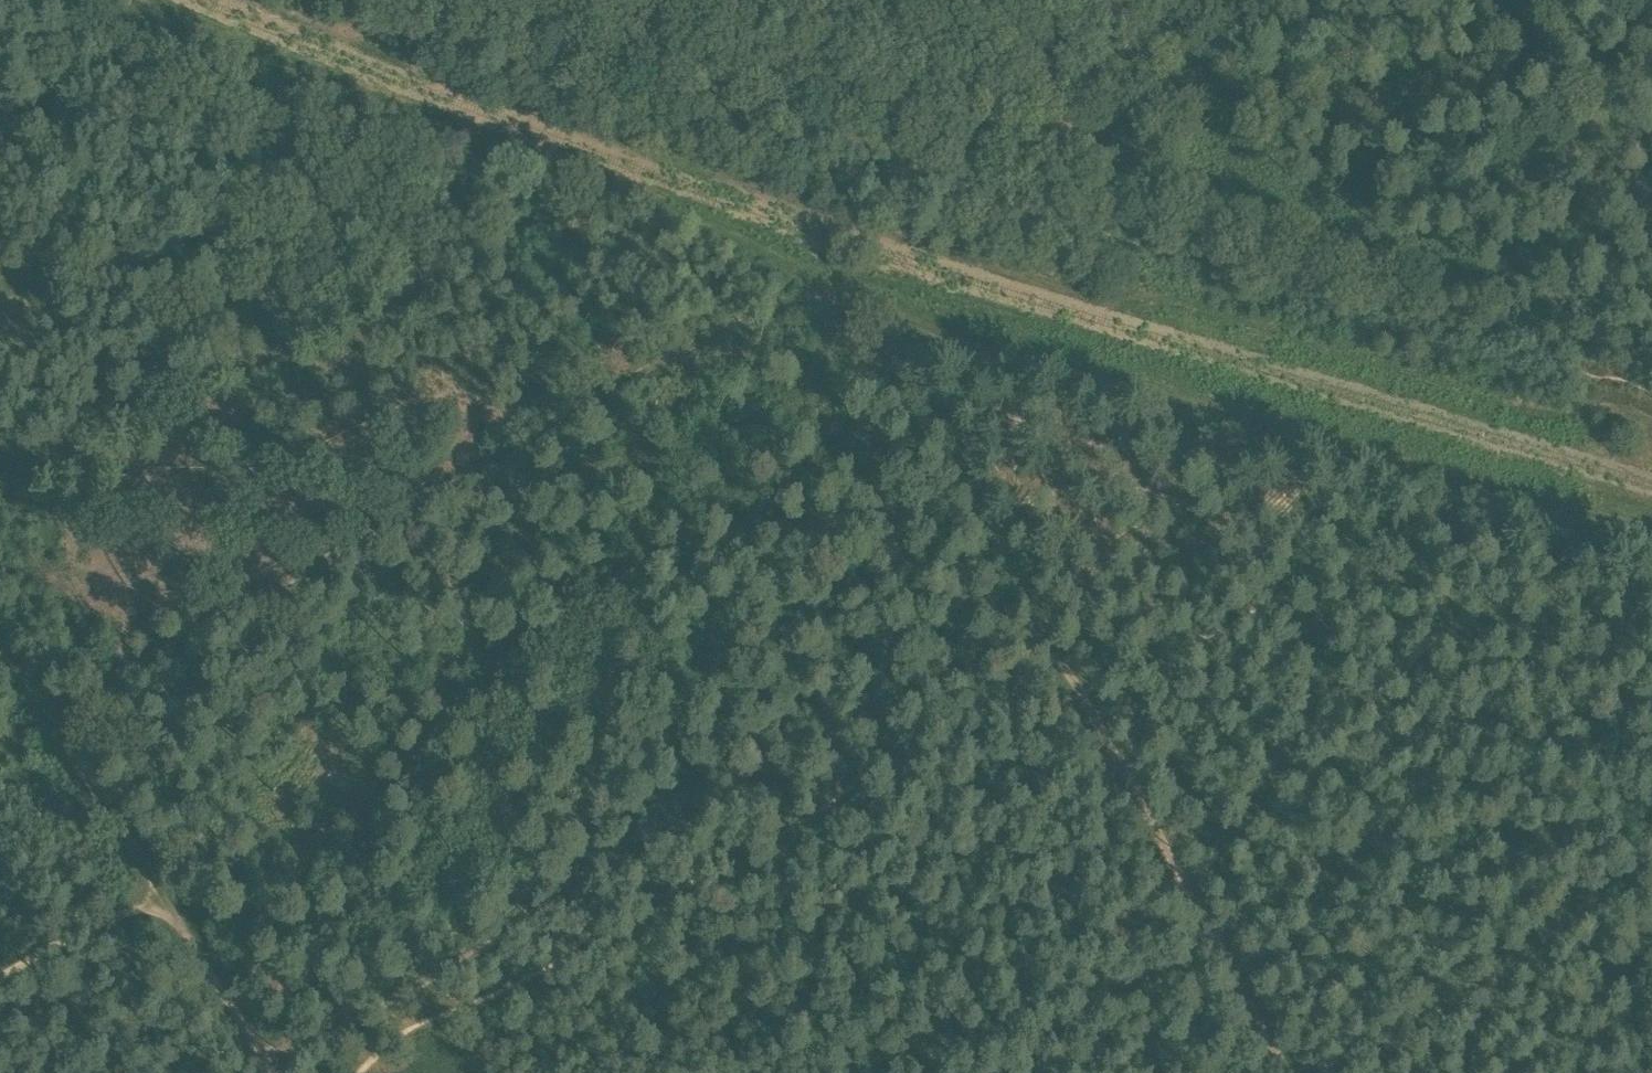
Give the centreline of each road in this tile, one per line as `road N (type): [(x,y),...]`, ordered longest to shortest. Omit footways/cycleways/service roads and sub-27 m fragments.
road 1 (track): [(1410,476),(918,330),(819,311),(764,312),(42,724),(148,902)]
road 2 (track): [(260,1066),(1039,632)]
road 3 (track): [(1039,632),(1296,1072)]
road 4 (track): [(1039,632),(859,318)]
road 5 (track): [(148,902),(264,1072)]
road 6 (track): [(0,983),(148,902)]

